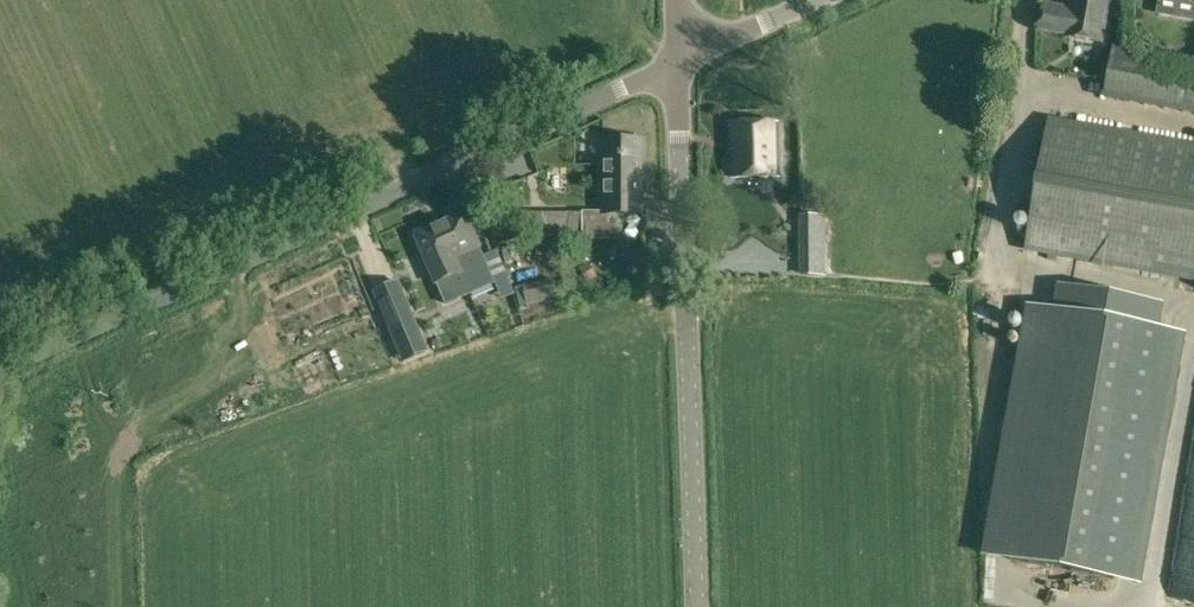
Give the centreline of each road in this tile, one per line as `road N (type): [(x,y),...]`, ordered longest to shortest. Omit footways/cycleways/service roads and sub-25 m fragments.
road 1 (unclassified): [(0,370),(678,63)]
road 2 (unclassified): [(694,606),(678,63)]
road 3 (unclassified): [(678,63),(811,0)]

